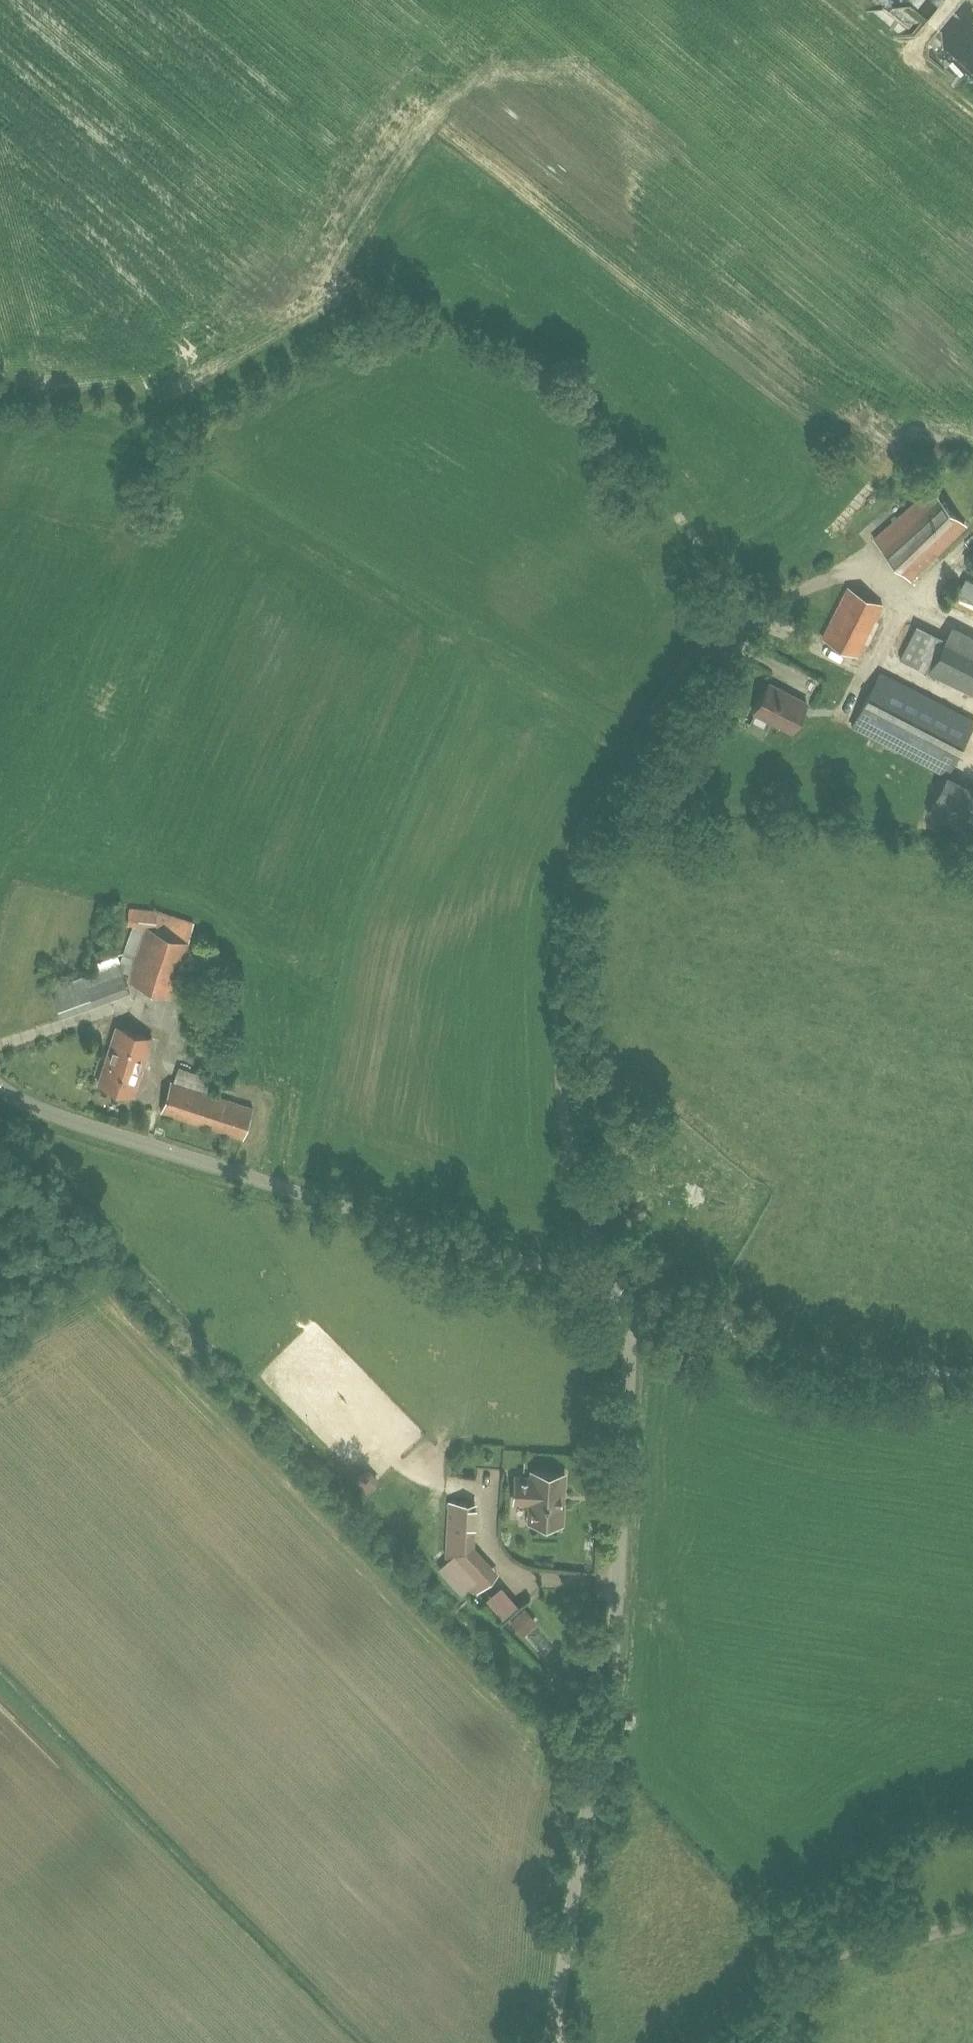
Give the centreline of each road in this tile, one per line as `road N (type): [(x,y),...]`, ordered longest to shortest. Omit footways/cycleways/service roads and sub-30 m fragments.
road 1 (unclassified): [(550,2042),(626,1531),(630,1307),(597,1284),(39,1111),(0,1090)]

